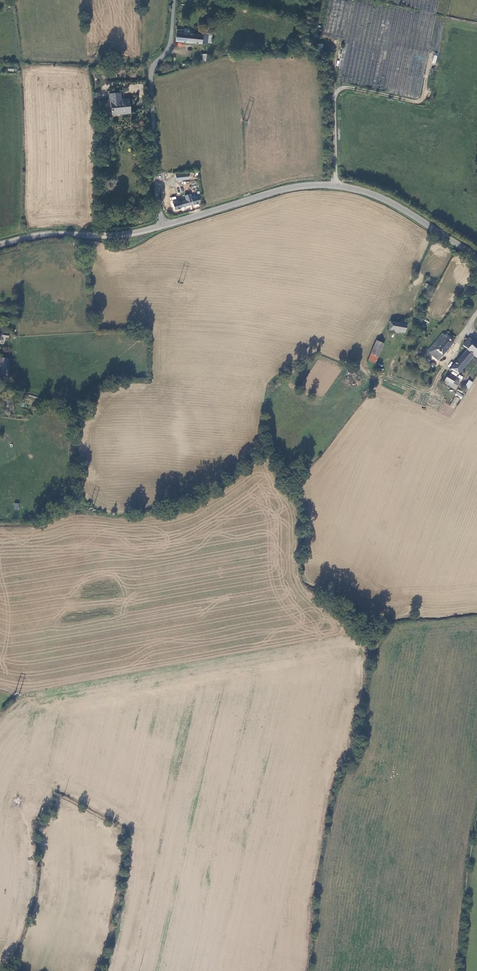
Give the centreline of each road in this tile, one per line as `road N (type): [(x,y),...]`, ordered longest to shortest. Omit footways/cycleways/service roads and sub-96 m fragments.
road 1 (unclassified): [(162,225),(284,189),(336,185),(399,206),(476,257)]
road 2 (track): [(336,185),(338,85),(420,100),(441,18),(476,26)]
road 3 (unclassified): [(173,0),(167,50),(150,76),(162,225)]
road 4 (unclassified): [(0,244),(162,225)]

